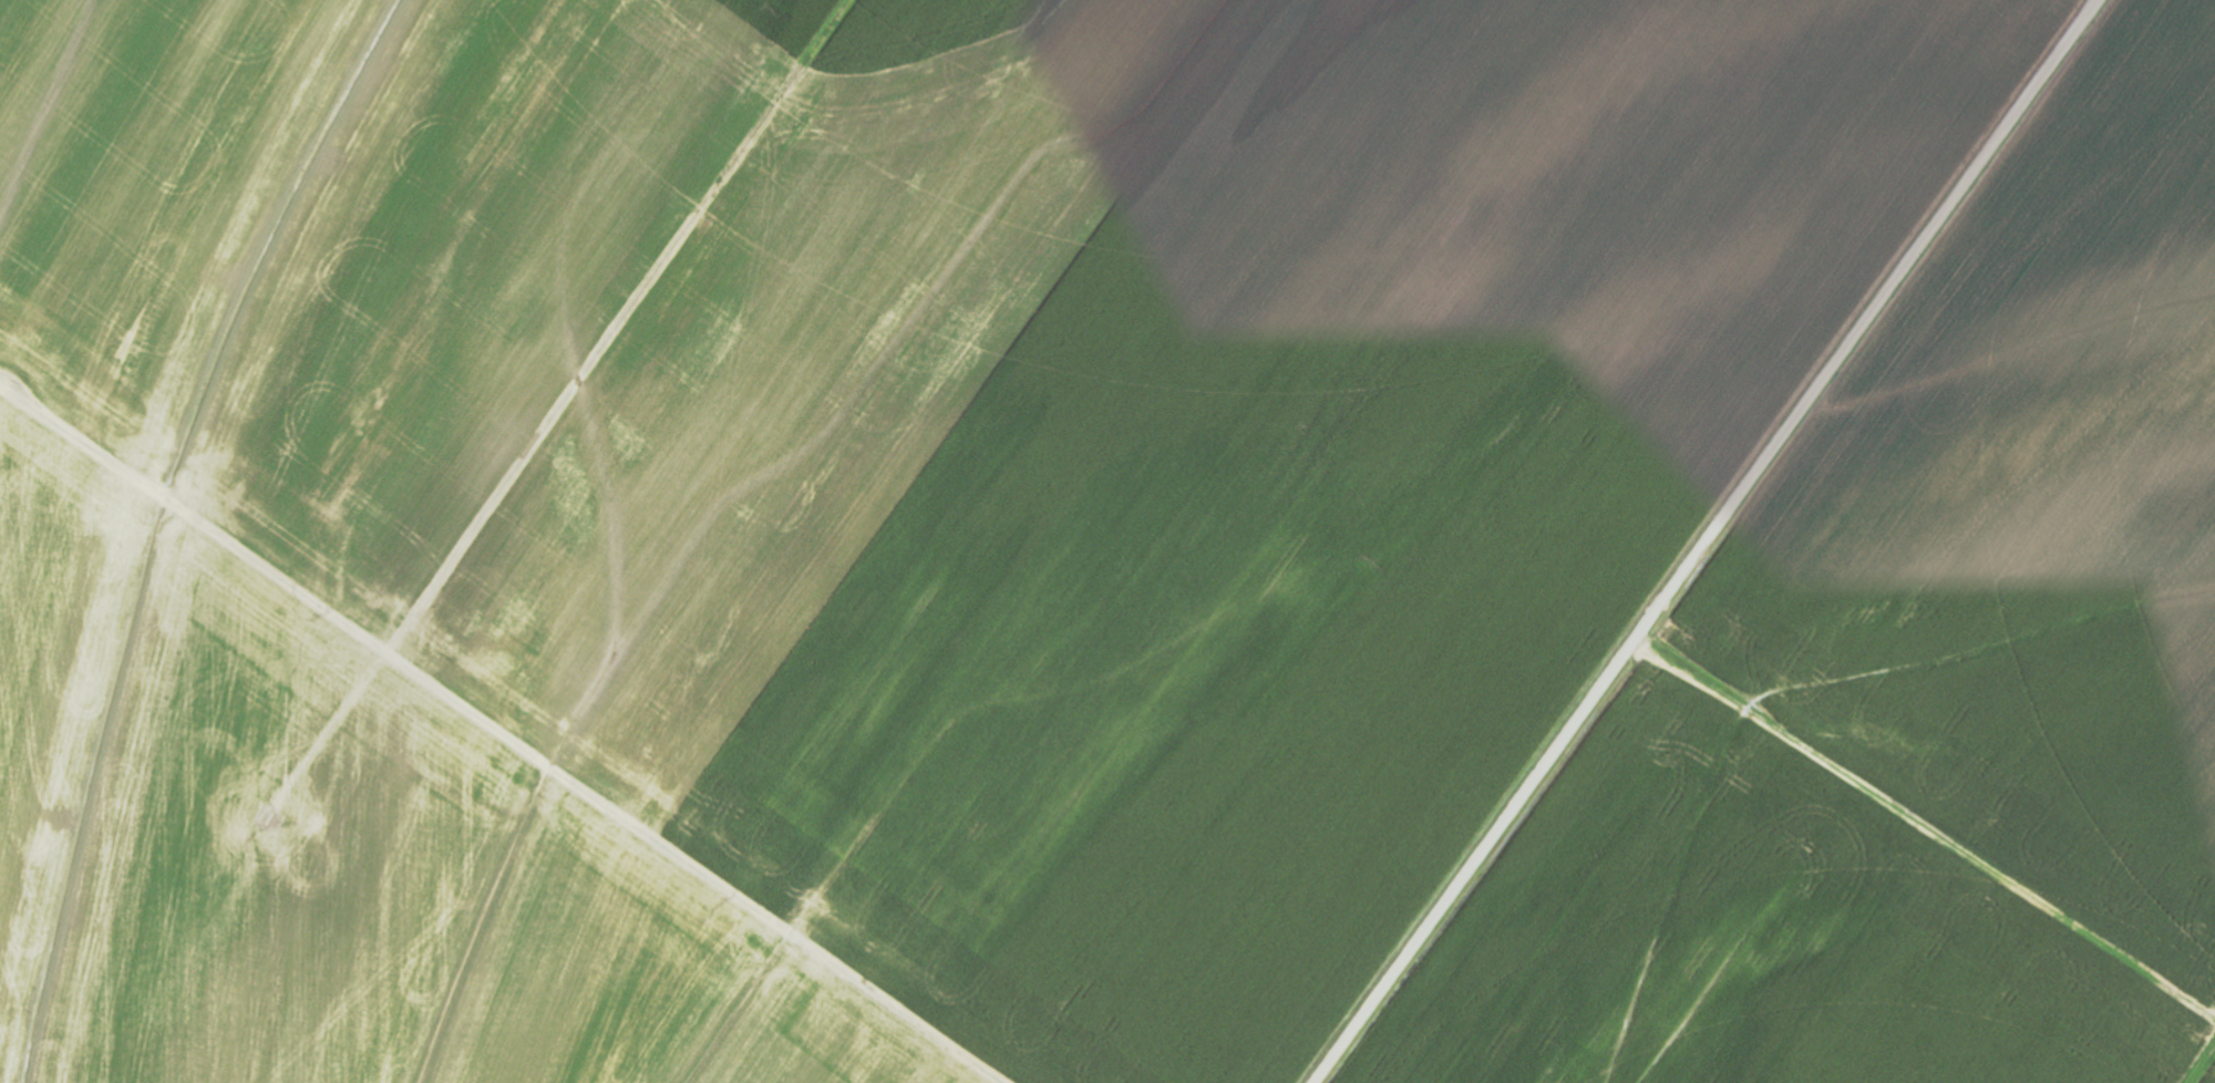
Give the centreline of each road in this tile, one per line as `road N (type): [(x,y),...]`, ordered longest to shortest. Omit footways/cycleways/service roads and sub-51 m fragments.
road 1 (residential): [(1314,1082),(2099,0)]
road 2 (residential): [(1635,640),(2181,996)]

